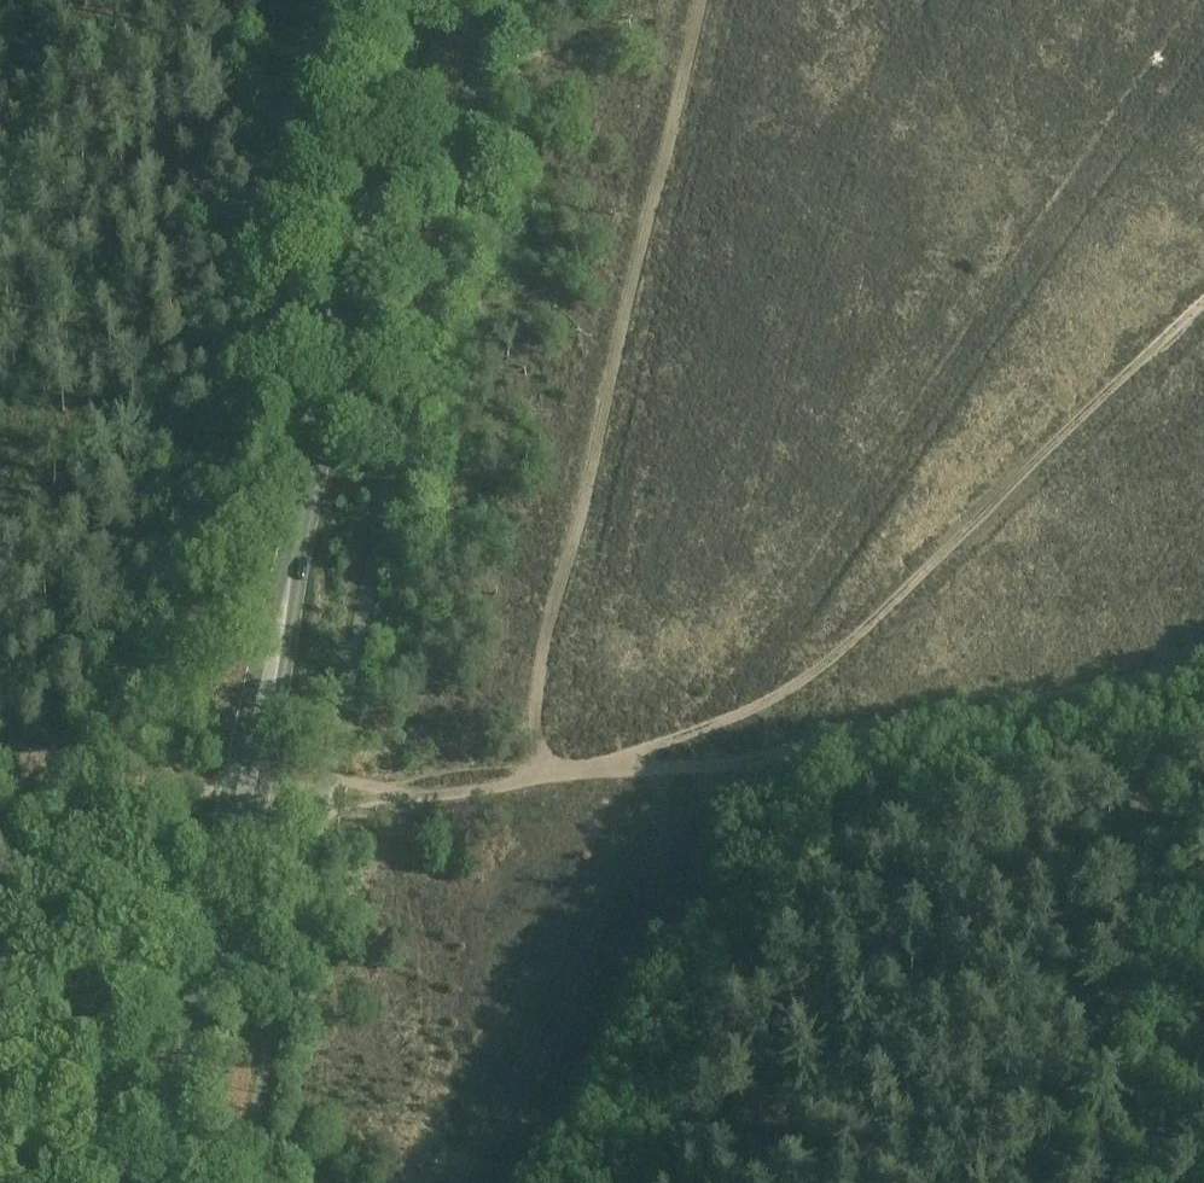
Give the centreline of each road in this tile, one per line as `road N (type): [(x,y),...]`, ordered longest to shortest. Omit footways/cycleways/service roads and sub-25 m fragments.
road 1 (secondary): [(164,1182),(412,0)]
road 2 (track): [(1203,302),(804,678),(609,768)]
road 3 (track): [(1203,658),(750,760),(609,768)]
road 4 (track): [(535,780),(323,801)]
road 5 (track): [(0,769),(168,779)]

